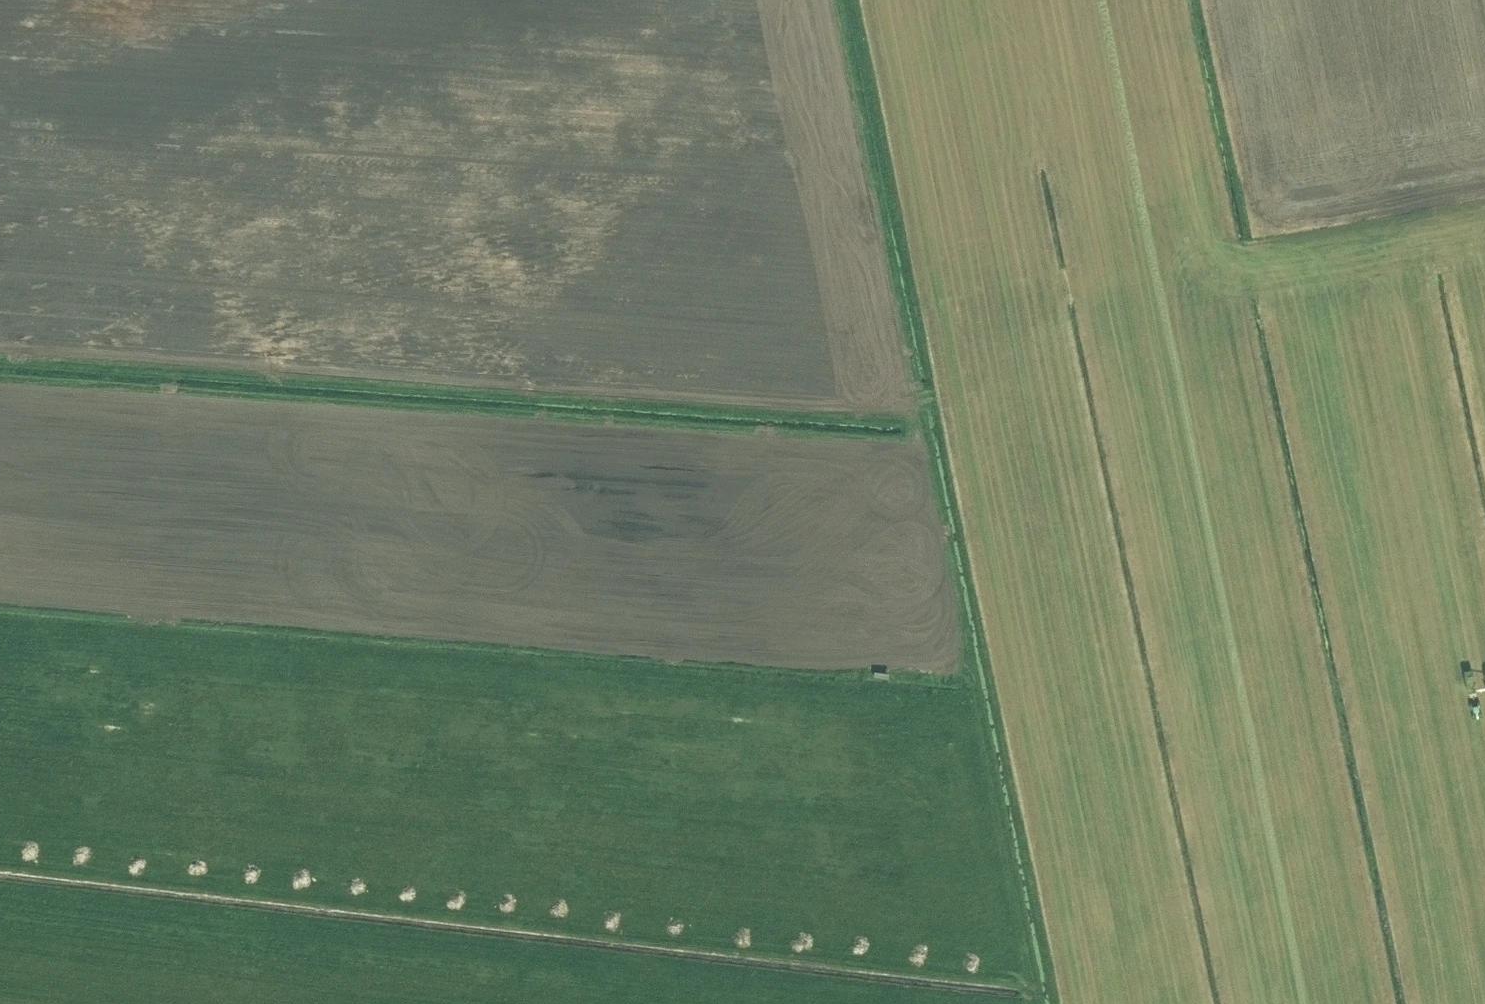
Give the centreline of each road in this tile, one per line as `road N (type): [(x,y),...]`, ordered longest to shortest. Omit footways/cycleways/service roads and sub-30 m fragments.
road 1 (track): [(1006,840),(830,0)]

